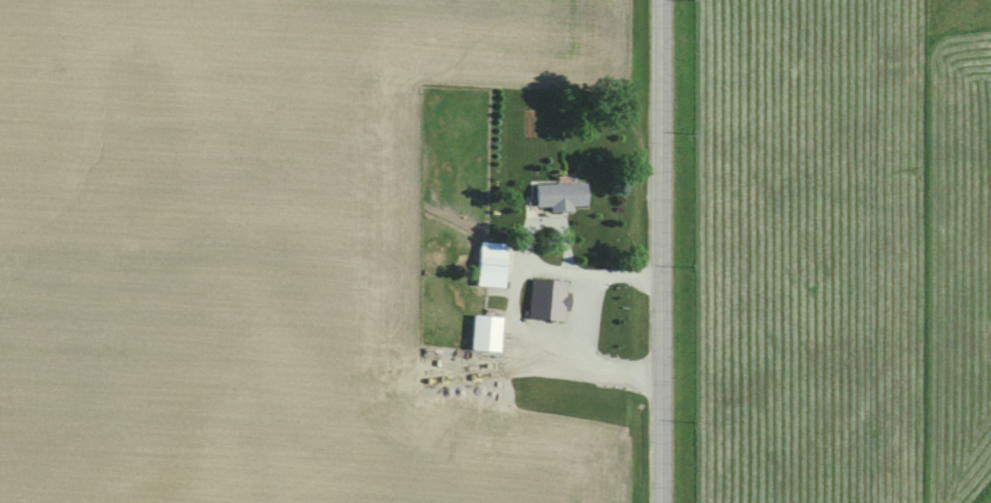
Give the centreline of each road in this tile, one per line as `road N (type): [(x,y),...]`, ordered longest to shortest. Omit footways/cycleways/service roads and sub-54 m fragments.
road 1 (secondary): [(661,502),(661,0)]

